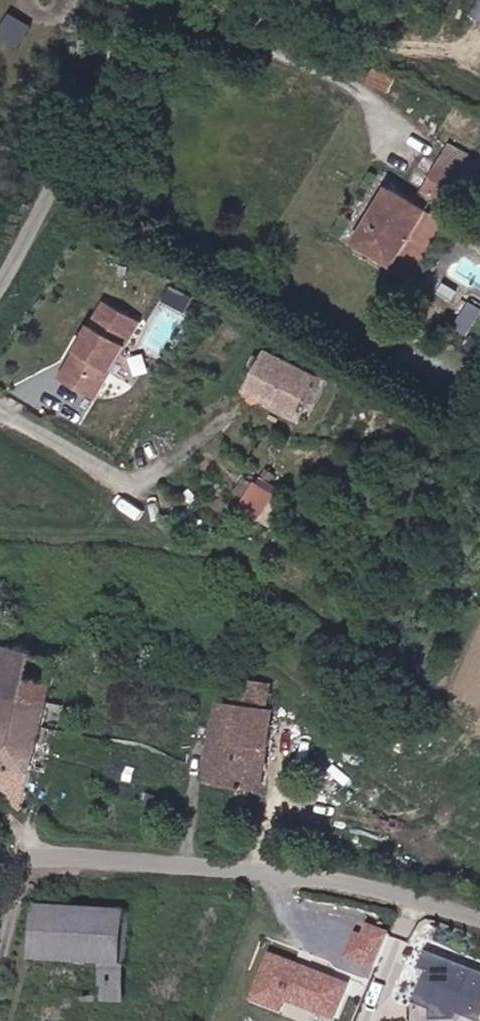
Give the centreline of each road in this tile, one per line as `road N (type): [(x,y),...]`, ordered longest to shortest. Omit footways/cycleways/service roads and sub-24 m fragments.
road 1 (unclassified): [(479,918),(394,893),(252,867),(85,863)]
road 2 (unclassified): [(0,293),(120,56),(134,0)]

